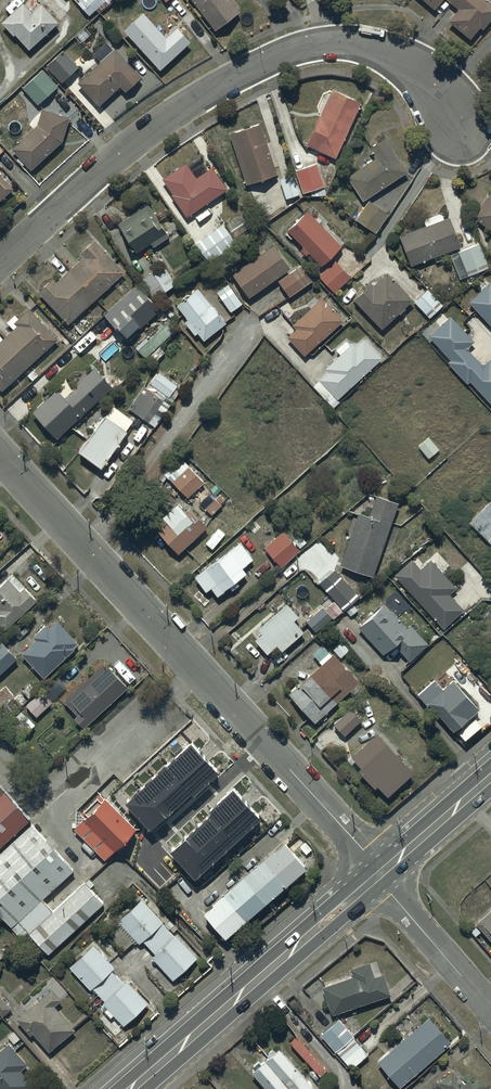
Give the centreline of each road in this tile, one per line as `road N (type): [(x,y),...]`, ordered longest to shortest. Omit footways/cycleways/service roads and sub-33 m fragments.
road 1 (unclassified): [(0,456),(379,875)]
road 2 (residential): [(0,263),(177,109),(299,48),(340,44),(399,58),(429,77),(458,121)]
road 3 (primary): [(379,875),(131,1088)]
road 4 (residential): [(379,875),(490,1009)]
road 5 (primary): [(490,778),(379,875)]

